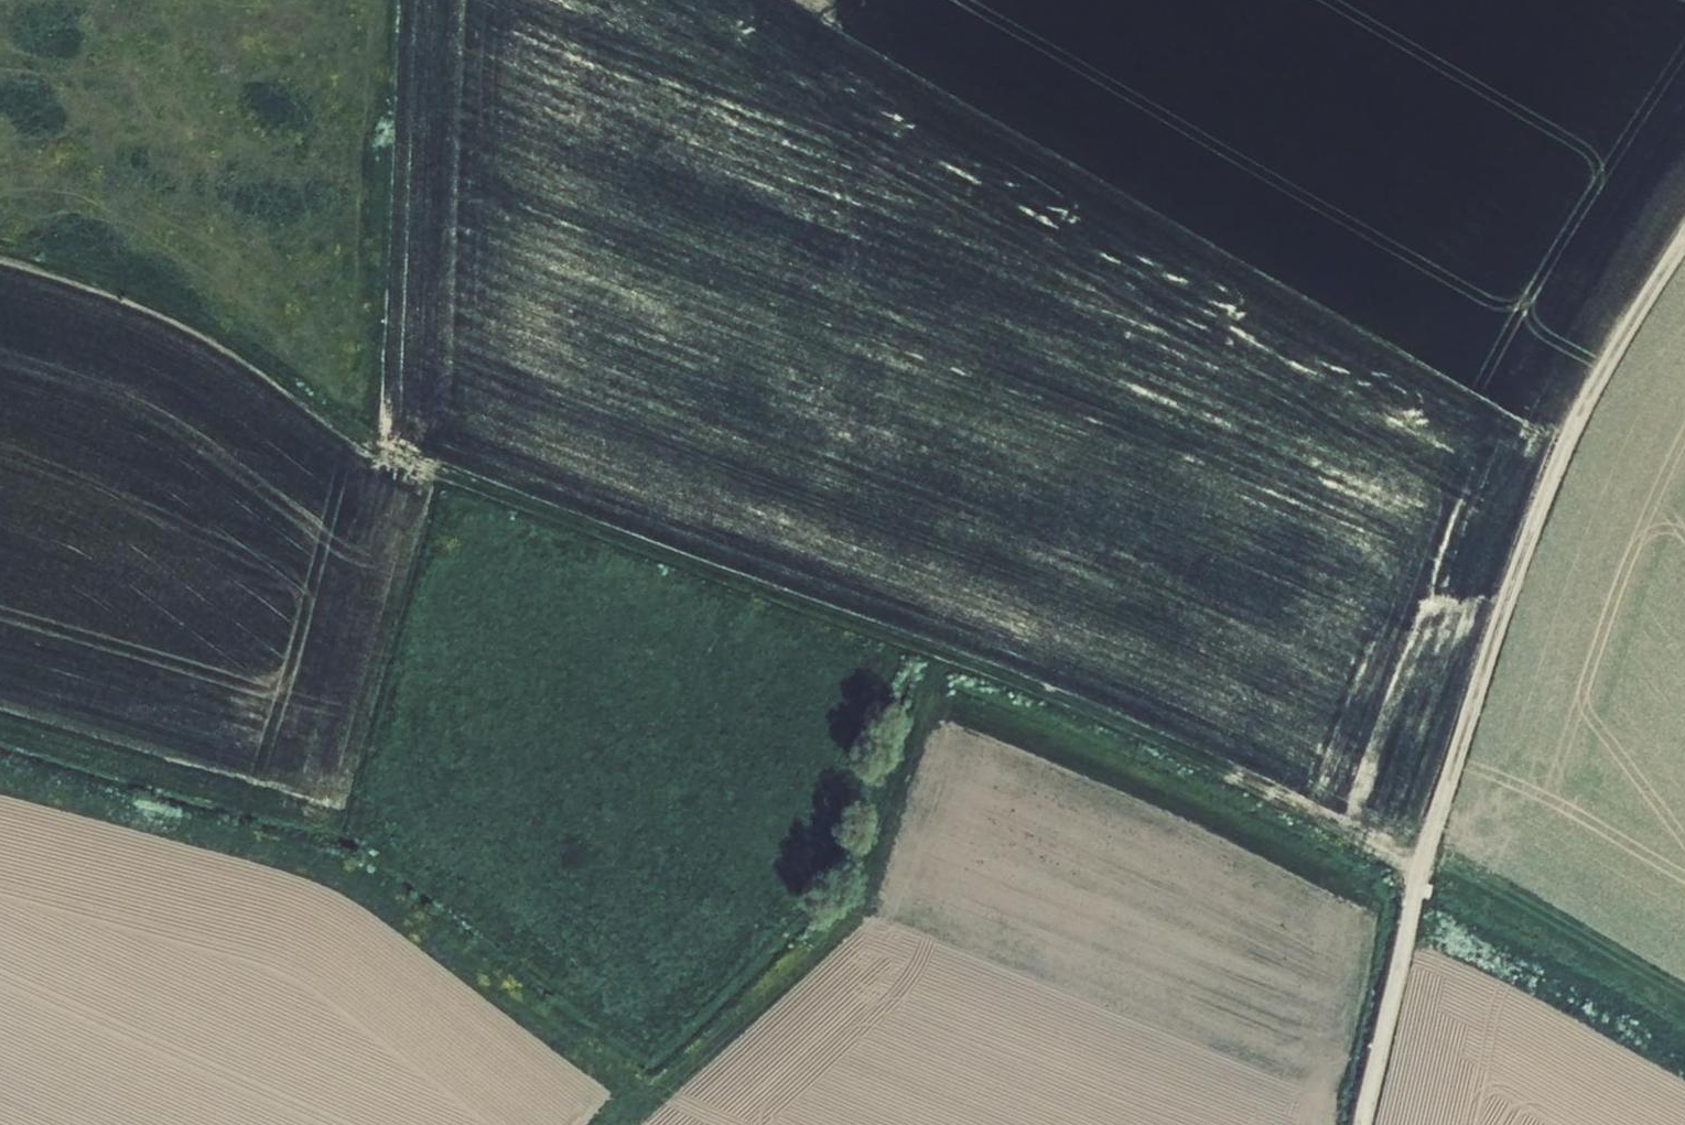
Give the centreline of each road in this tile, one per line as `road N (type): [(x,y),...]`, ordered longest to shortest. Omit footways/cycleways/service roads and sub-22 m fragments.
road 1 (track): [(0,262),(72,284),(495,500),(1016,694),(1424,869)]
road 2 (track): [(1684,243),(1582,396),(1424,869)]
road 3 (unclassified): [(1424,869),(1360,1124)]

